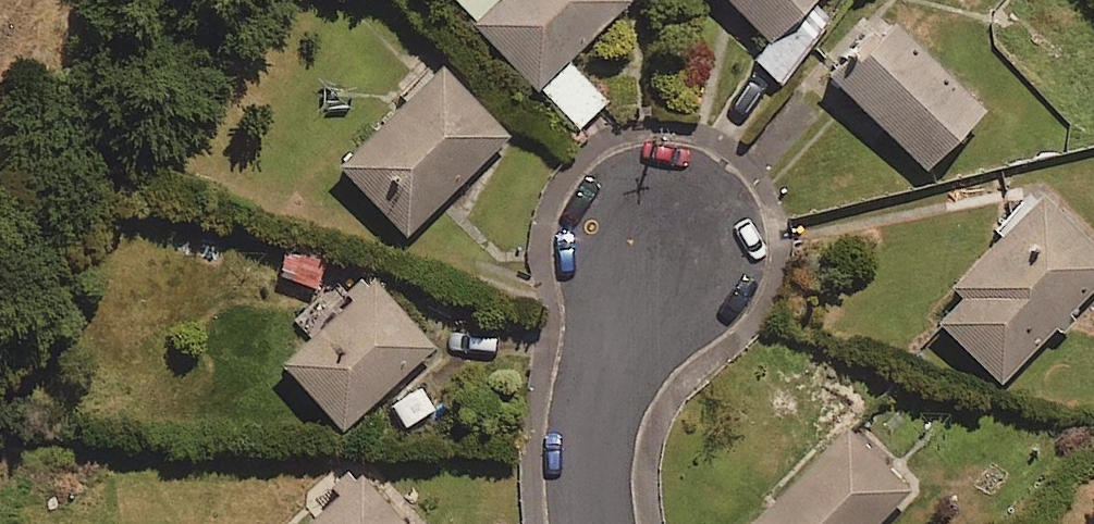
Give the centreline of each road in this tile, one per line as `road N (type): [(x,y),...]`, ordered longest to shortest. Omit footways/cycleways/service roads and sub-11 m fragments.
road 1 (residential): [(688,182),(631,322),(601,467),(620,523)]

